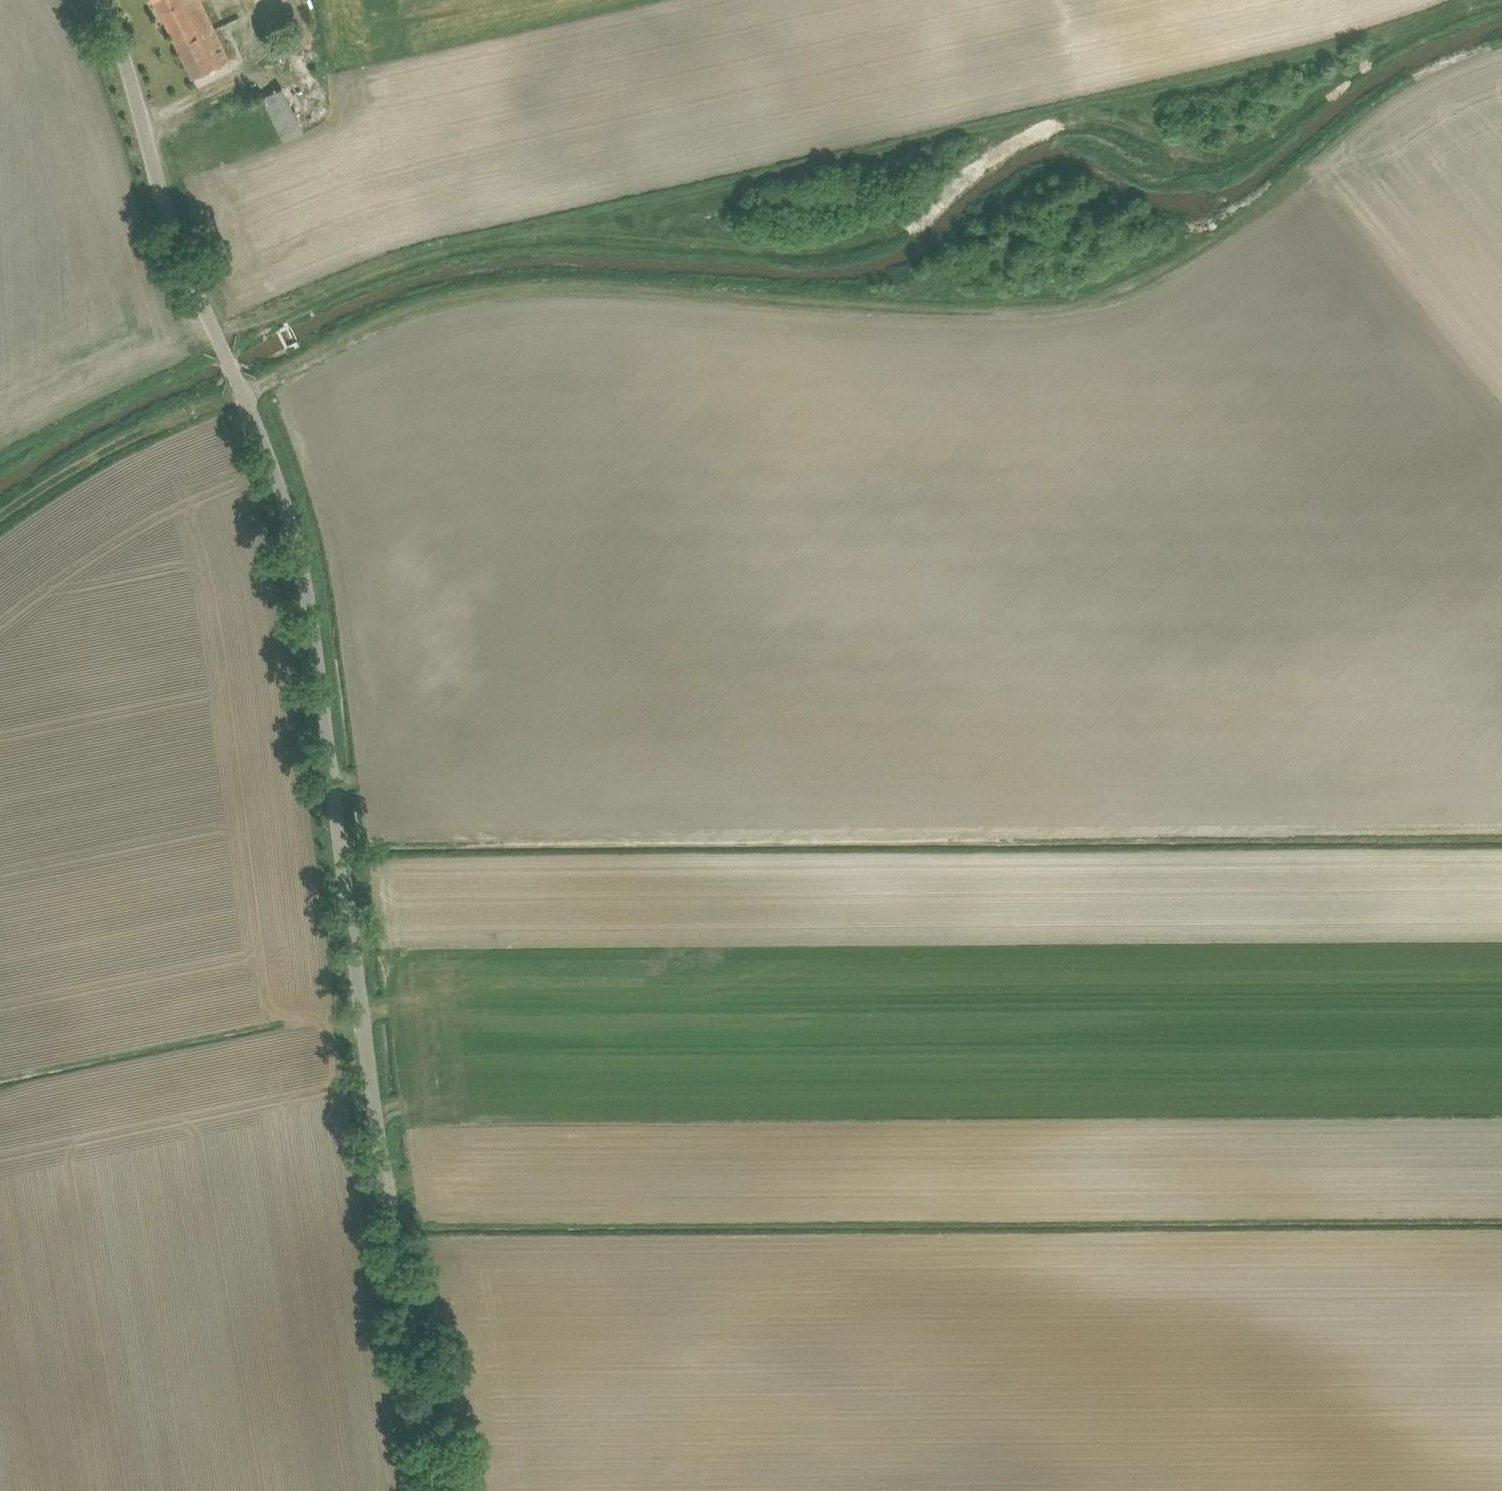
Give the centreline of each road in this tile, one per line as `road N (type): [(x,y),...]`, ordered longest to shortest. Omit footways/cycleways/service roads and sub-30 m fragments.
road 1 (unclassified): [(439,1490),(310,562),(165,214),(101,0)]

